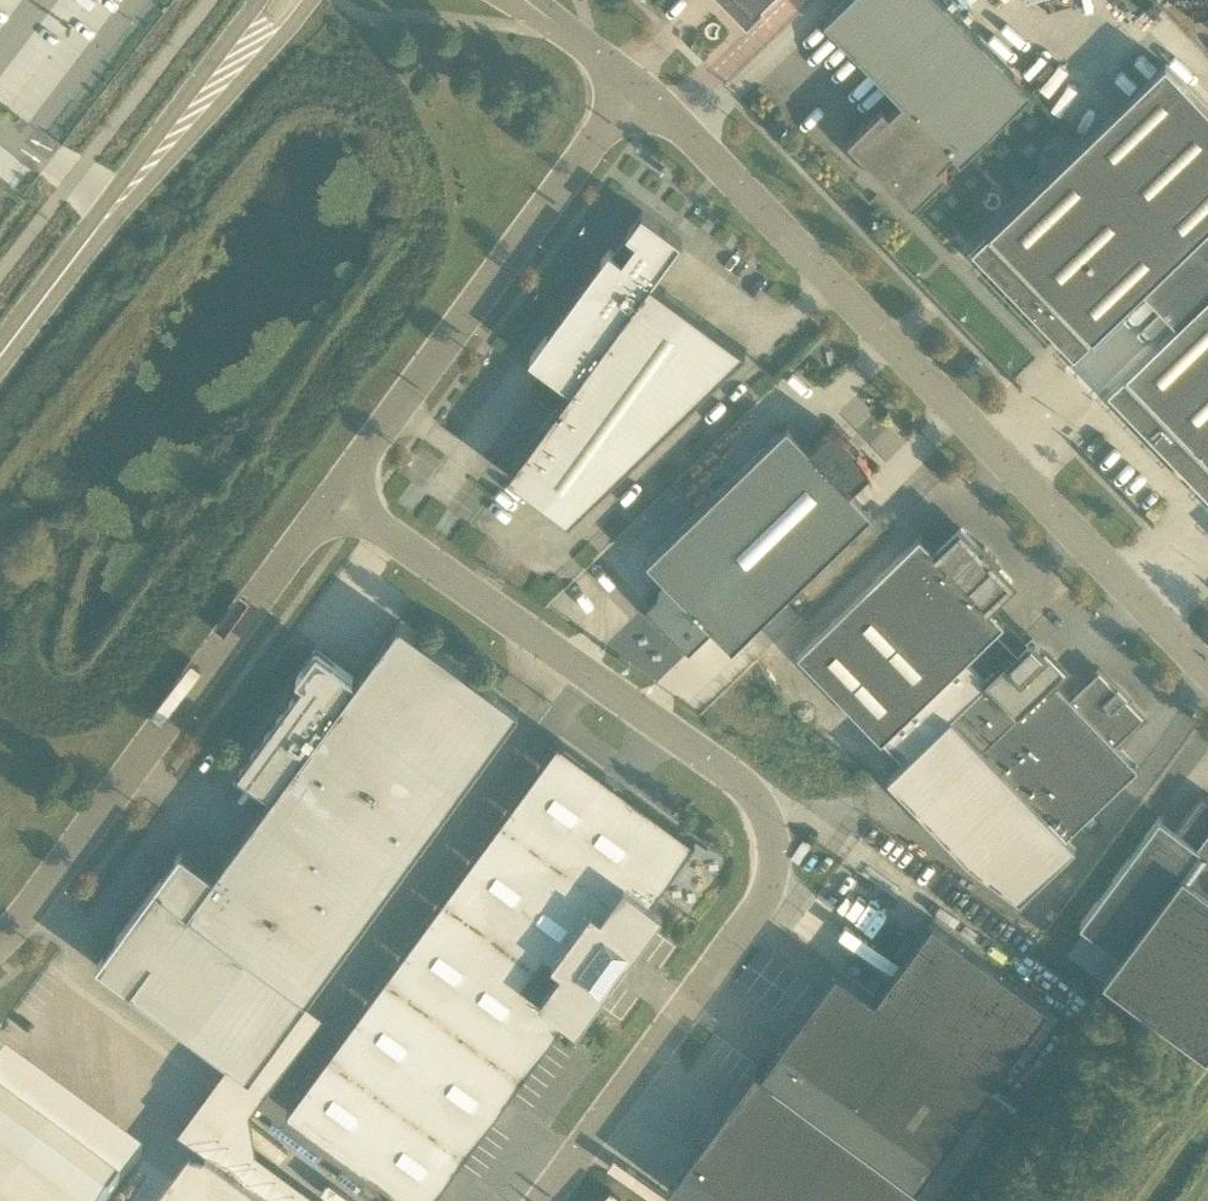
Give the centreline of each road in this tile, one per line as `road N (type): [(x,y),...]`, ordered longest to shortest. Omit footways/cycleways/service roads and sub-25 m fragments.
road 1 (unclassified): [(332,503),(755,802),(776,852),(767,905),(548,1200)]
road 2 (unclassified): [(1207,669),(636,91)]
road 3 (unclassified): [(0,943),(88,836),(332,503)]
road 4 (unclassified): [(332,503),(636,91)]
road 5 (tertiary): [(0,361),(217,80)]
road 6 (unclassified): [(636,91),(526,0)]
road 7 (tertiary): [(217,80),(285,32),(311,0)]

